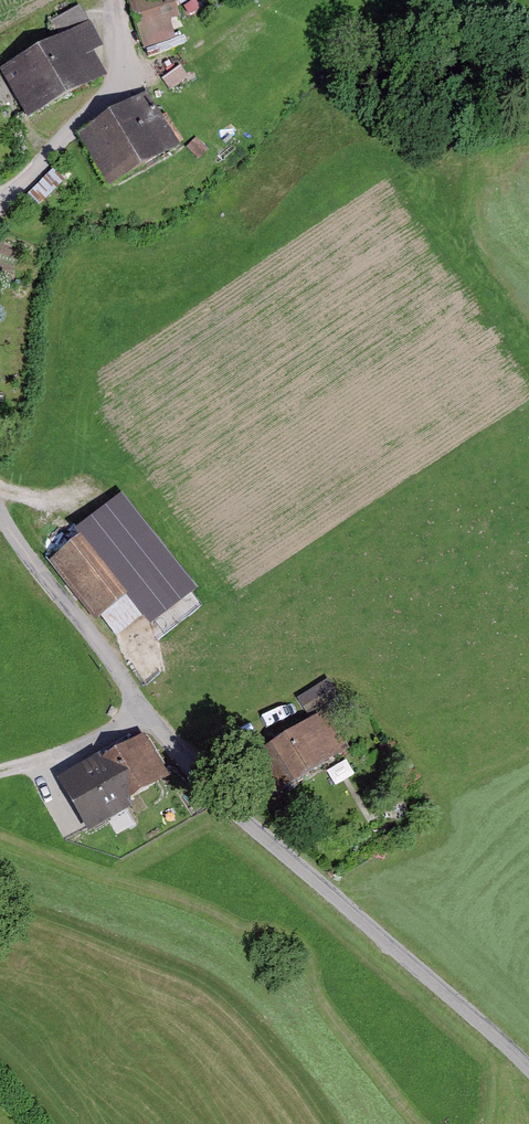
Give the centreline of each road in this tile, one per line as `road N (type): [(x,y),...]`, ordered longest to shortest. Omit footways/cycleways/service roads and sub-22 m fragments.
road 1 (unclassified): [(528,1069),(217,791),(148,718),(0,513)]
road 2 (unclassified): [(0,203),(118,86),(127,57),(117,0)]
road 3 (track): [(0,772),(40,764),(148,718)]

